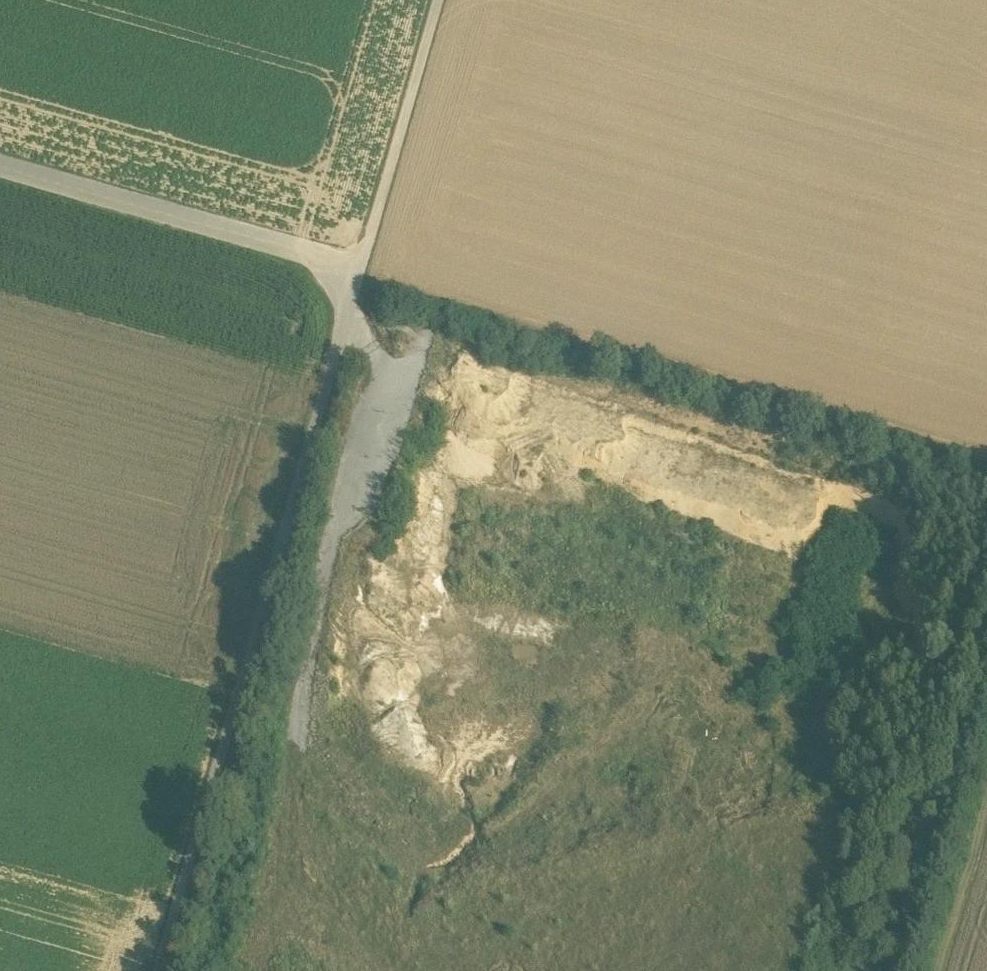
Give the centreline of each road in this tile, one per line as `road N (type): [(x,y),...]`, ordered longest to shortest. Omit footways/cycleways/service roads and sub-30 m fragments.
road 1 (track): [(359,272),(158,970)]
road 2 (track): [(438,0),(359,272)]
road 3 (track): [(938,970),(986,803)]

